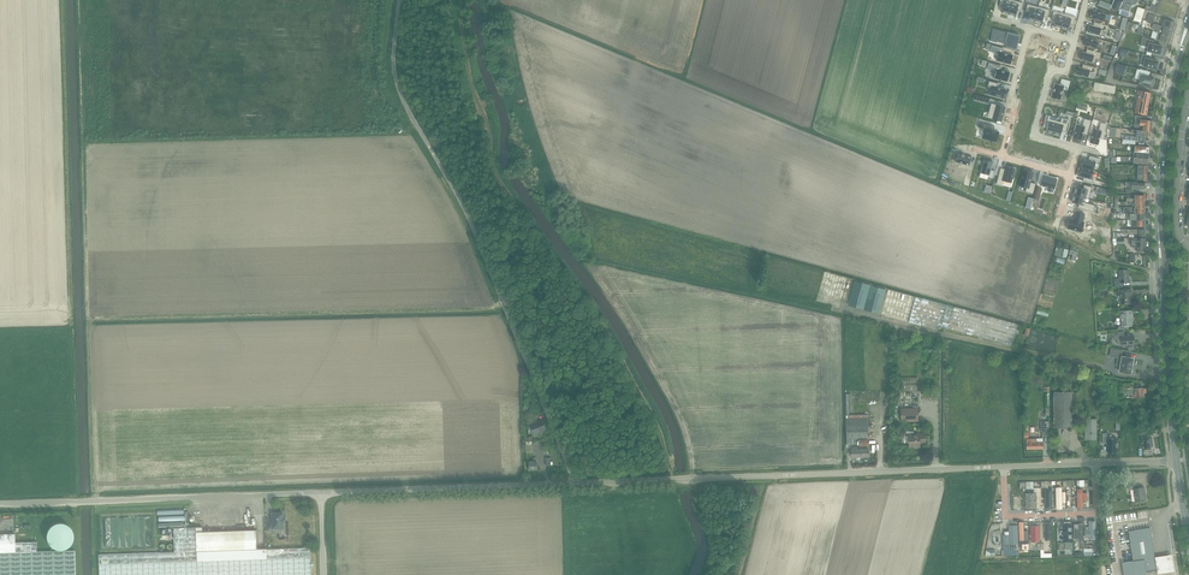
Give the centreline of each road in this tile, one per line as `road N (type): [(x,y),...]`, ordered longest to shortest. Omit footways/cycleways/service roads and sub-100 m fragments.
road 1 (unclassified): [(575,483),(467,216),(400,93),(394,70),(399,0)]
road 2 (unclassified): [(575,483),(987,467)]
road 3 (unclassified): [(0,505),(321,493)]
road 4 (unclassified): [(321,493),(575,483)]
road 5 (secondary): [(1160,247),(1166,118),(1183,39)]
road 6 (residential): [(1029,28),(1002,156),(1068,175)]
road 7 (residential): [(1004,467),(1006,517),(1096,514),(1095,464)]
road 8 (secondary): [(1177,461),(1161,289)]
road 9 (residential): [(1188,90),(1176,222),(1188,244)]
road 10 (residential): [(1075,146),(1033,135),(1050,73),(1066,67),(1074,40)]

